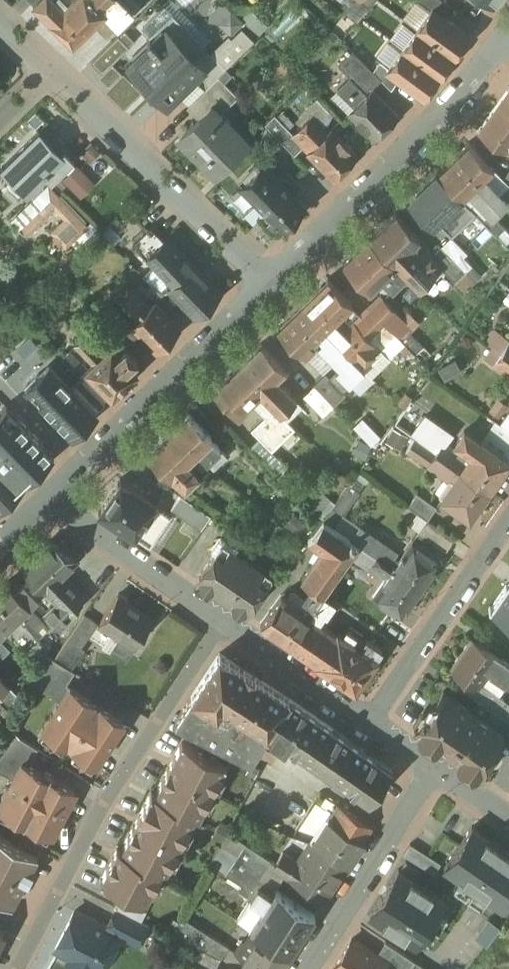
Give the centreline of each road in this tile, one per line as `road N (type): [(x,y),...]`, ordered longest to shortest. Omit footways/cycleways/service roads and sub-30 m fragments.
road 1 (residential): [(222,613),(21,968)]
road 2 (residential): [(501,40),(444,108),(269,273)]
road 3 (residential): [(269,273),(51,489)]
road 4 (residential): [(269,273),(48,69)]
road 5 (residential): [(508,521),(369,722)]
road 6 (residential): [(432,766),(303,968)]
road 7 (residential): [(51,489),(222,613)]
road 8 (residential): [(222,613),(369,722)]

